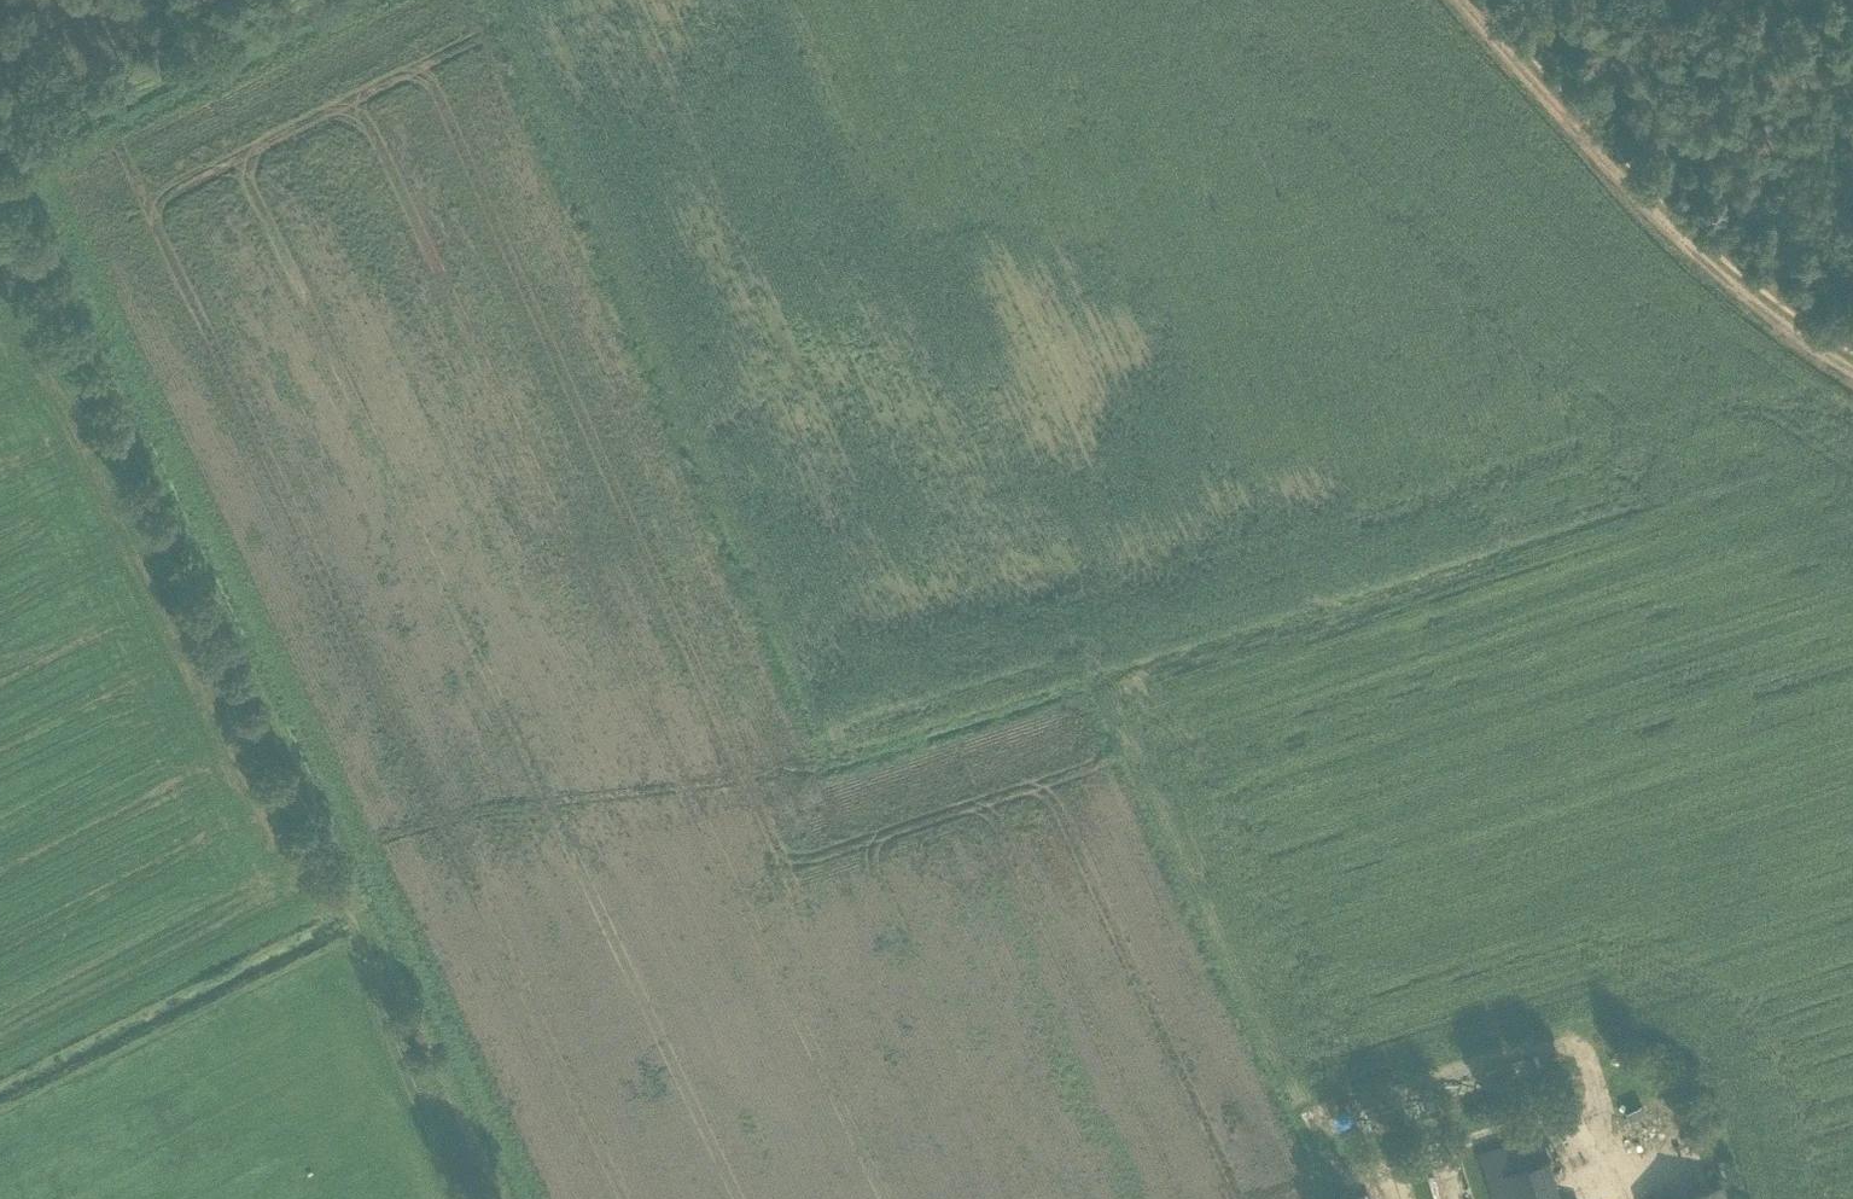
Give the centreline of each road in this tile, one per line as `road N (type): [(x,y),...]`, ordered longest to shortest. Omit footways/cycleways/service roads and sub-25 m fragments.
road 1 (track): [(1463,0),(1623,177),(1743,289),(1852,364)]

